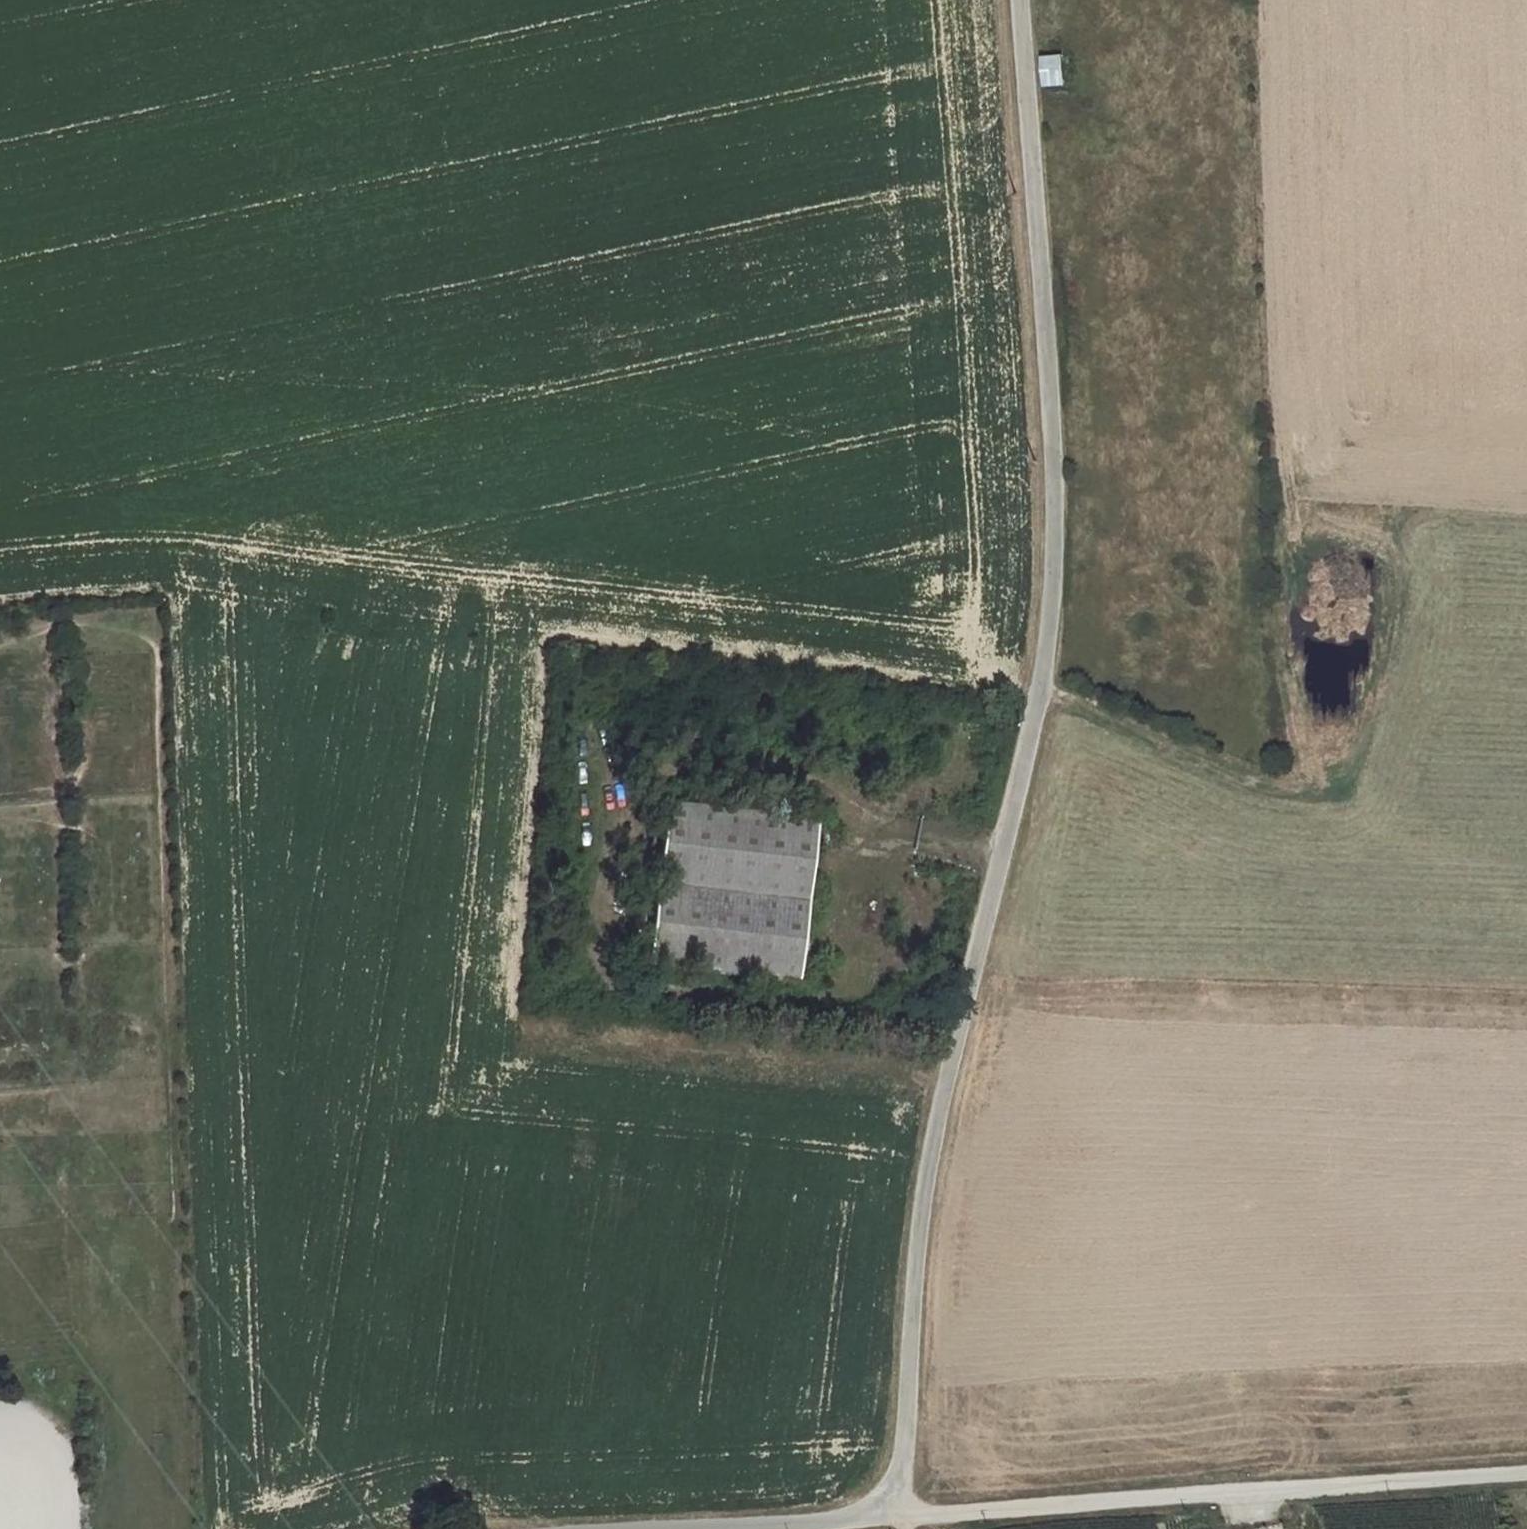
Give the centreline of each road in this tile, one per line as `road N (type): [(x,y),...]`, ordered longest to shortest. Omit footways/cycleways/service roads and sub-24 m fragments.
road 1 (unclassified): [(1023,0),(1056,550),(1045,655),(935,1140),(915,1285),(901,1515),(660,1528)]
road 2 (track): [(1526,1477),(901,1515)]

